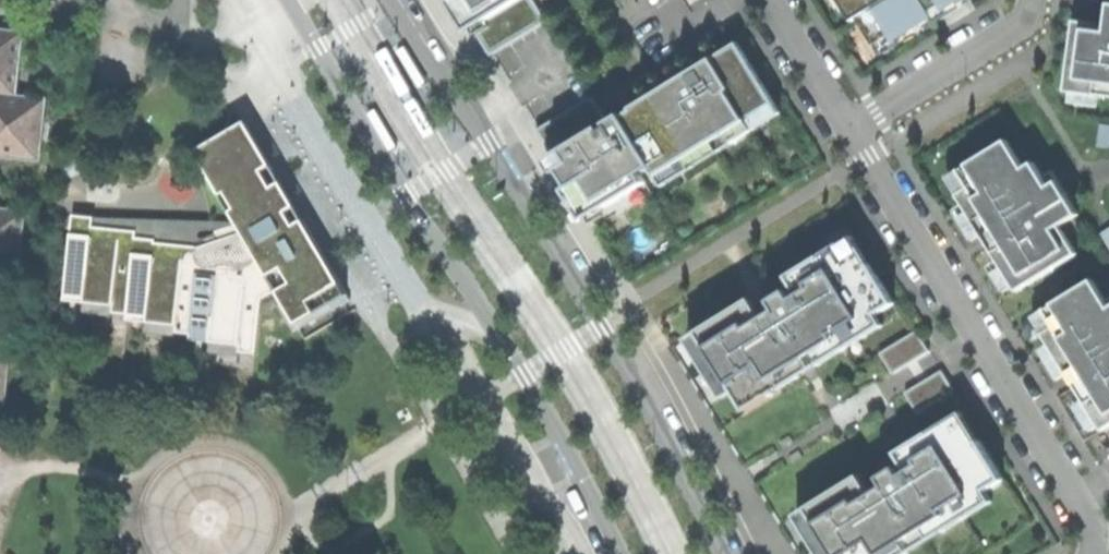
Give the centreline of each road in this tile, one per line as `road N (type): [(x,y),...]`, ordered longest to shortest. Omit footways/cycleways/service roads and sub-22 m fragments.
road 1 (residential): [(288,0),(525,376),(623,553)]
road 2 (residential): [(726,553),(661,424),(400,0)]
road 3 (residential): [(848,130),(1085,514),(1092,553)]
road 4 (residential): [(1031,0),(1018,22),(848,130)]
road 5 (residential): [(769,0),(848,130)]

